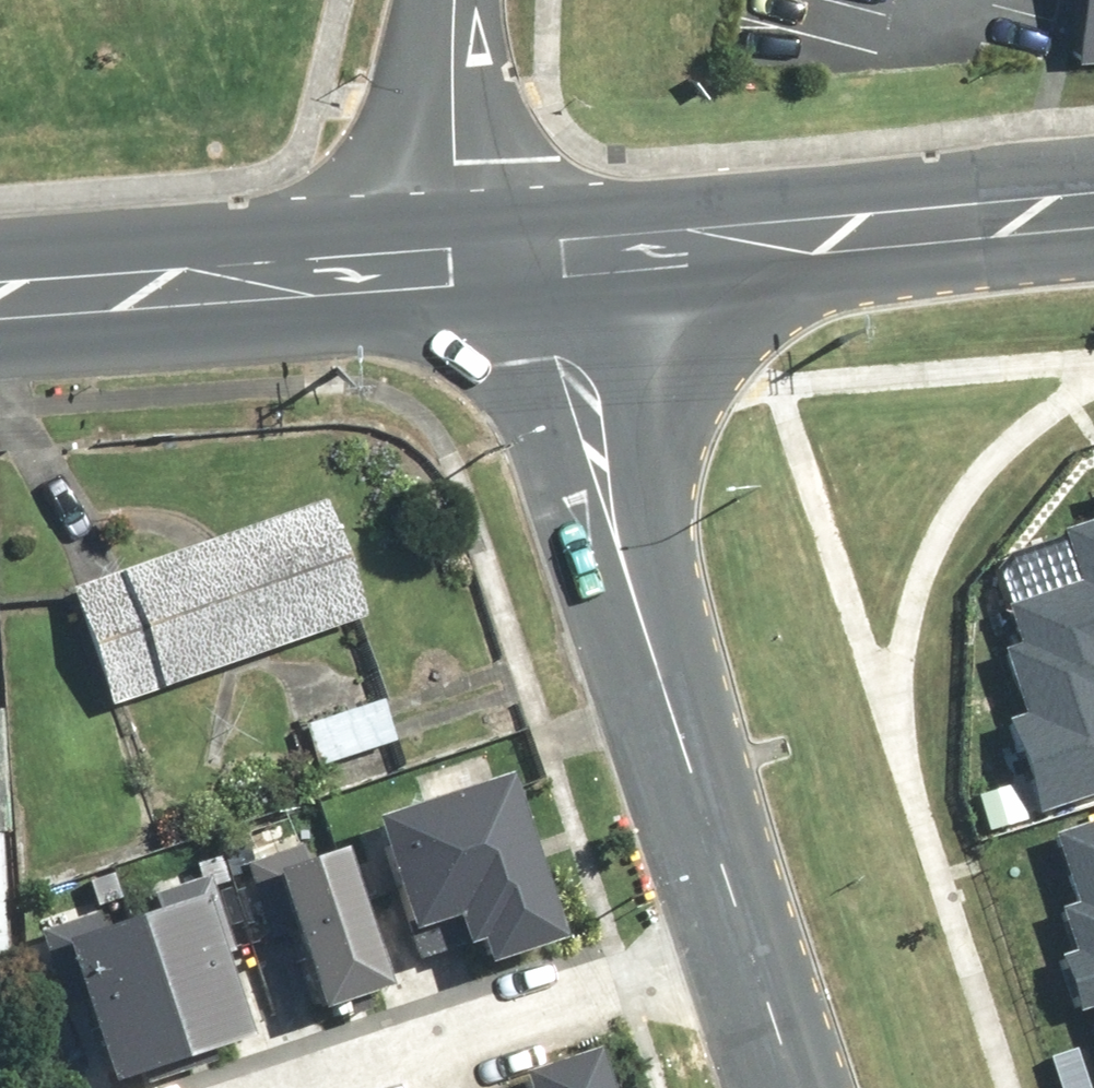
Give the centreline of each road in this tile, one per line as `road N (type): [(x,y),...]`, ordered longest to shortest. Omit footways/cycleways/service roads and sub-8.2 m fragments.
road 1 (secondary): [(745,938),(561,356),(517,260)]
road 2 (secondary): [(517,260),(1093,216)]
road 3 (secondary): [(0,298),(517,260)]
road 4 (residential): [(745,938),(281,1087)]
road 5 (residential): [(517,260),(457,161),(458,0)]
road 6 (secondary): [(795,1087),(745,938)]

